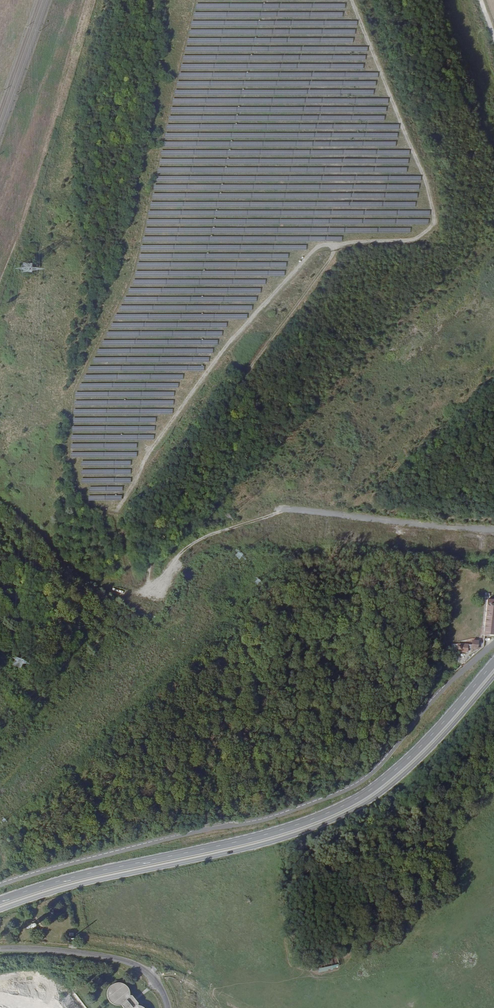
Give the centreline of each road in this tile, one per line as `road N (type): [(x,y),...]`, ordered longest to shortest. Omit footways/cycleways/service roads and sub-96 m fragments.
road 1 (track): [(325,0),(330,98),(355,176),(357,214),(289,323),(232,391),(160,533),(146,580),(152,597)]
road 2 (track): [(0,470),(17,504),(64,551),(131,599),(164,589),(178,557),(202,537),(291,510),(493,529)]
road 3 (unclassified): [(493,643),(433,698),(370,774),(322,799),(0,884)]
road 4 (secondary): [(493,662),(423,743),(349,802),(299,824),(0,900)]
road 5 (secondary): [(0,907),(282,836),(353,807),(435,740),(493,672)]
road 6 (track): [(146,0),(124,212),(111,253),(35,362),(0,454)]
road 7 (tertiary): [(0,949),(136,965),(161,987),(168,1007)]

